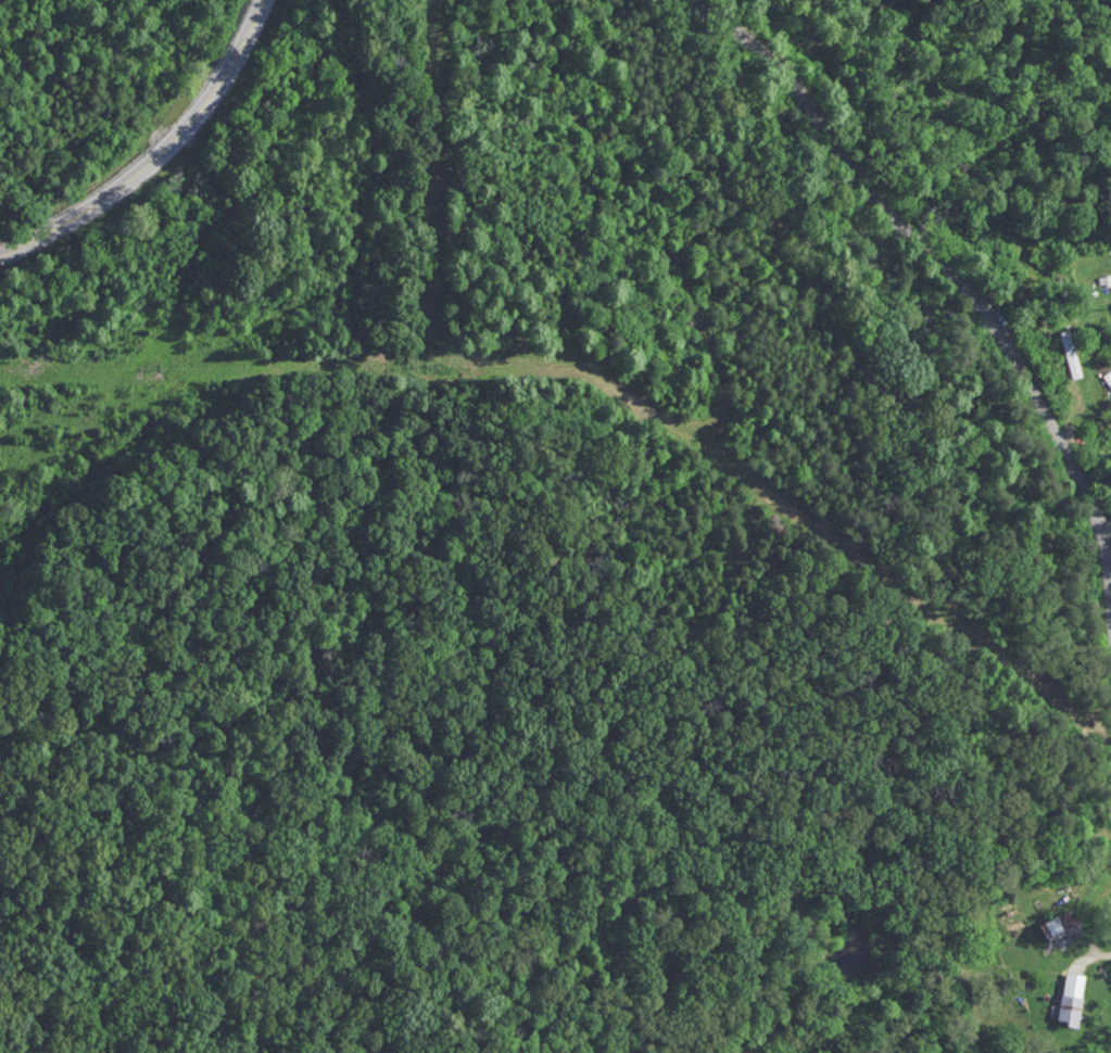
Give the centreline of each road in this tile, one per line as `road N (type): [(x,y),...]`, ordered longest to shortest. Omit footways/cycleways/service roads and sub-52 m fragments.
road 1 (residential): [(1110,617),(1106,537),(1062,441),(985,313),(843,155),(781,67),(698,0)]
road 2 (secondary): [(0,257),(92,211),(209,102),(259,0)]

